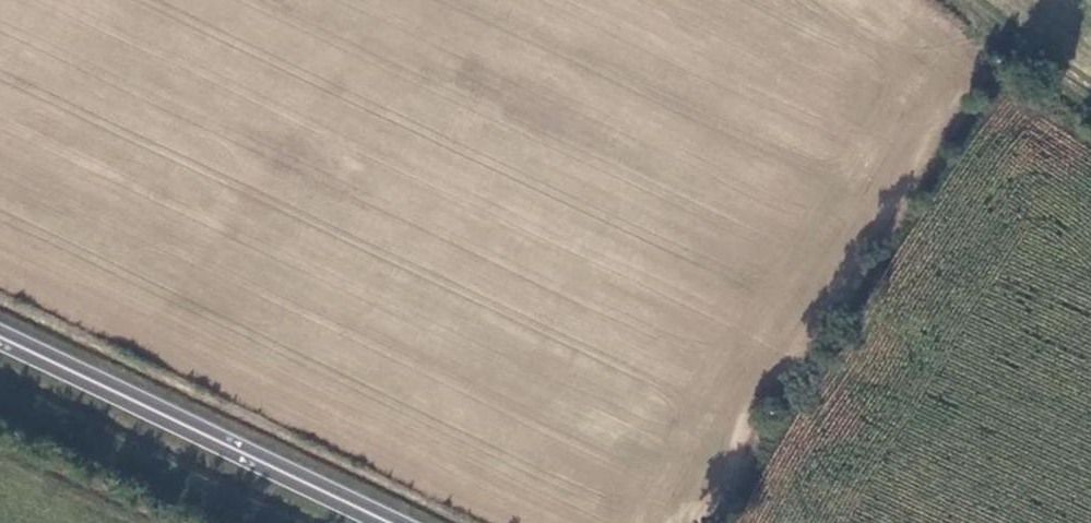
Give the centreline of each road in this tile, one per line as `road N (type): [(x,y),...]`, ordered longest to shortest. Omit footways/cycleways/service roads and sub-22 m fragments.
road 1 (unclassified): [(387,522),(0,339)]
road 2 (track): [(962,0),(1090,95)]

